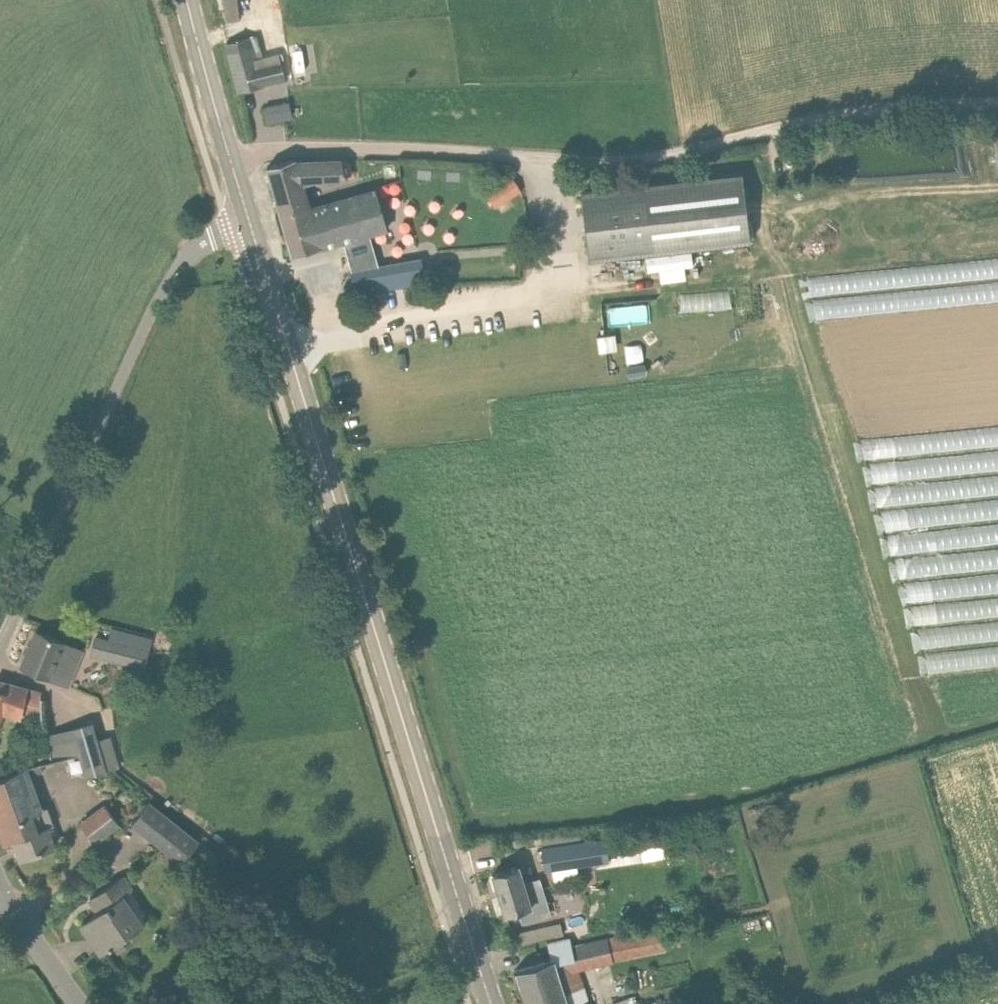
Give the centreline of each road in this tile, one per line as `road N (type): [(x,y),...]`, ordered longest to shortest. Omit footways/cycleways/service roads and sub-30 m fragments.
road 1 (secondary): [(492,1003),(250,224)]
road 2 (track): [(997,103),(835,116),(629,161),(294,148),(231,160)]
road 3 (residential): [(0,645),(163,291),(203,241),(250,224)]
road 4 (secondary): [(250,224),(186,0)]
road 5 (tertiary): [(78,1003),(0,885)]

